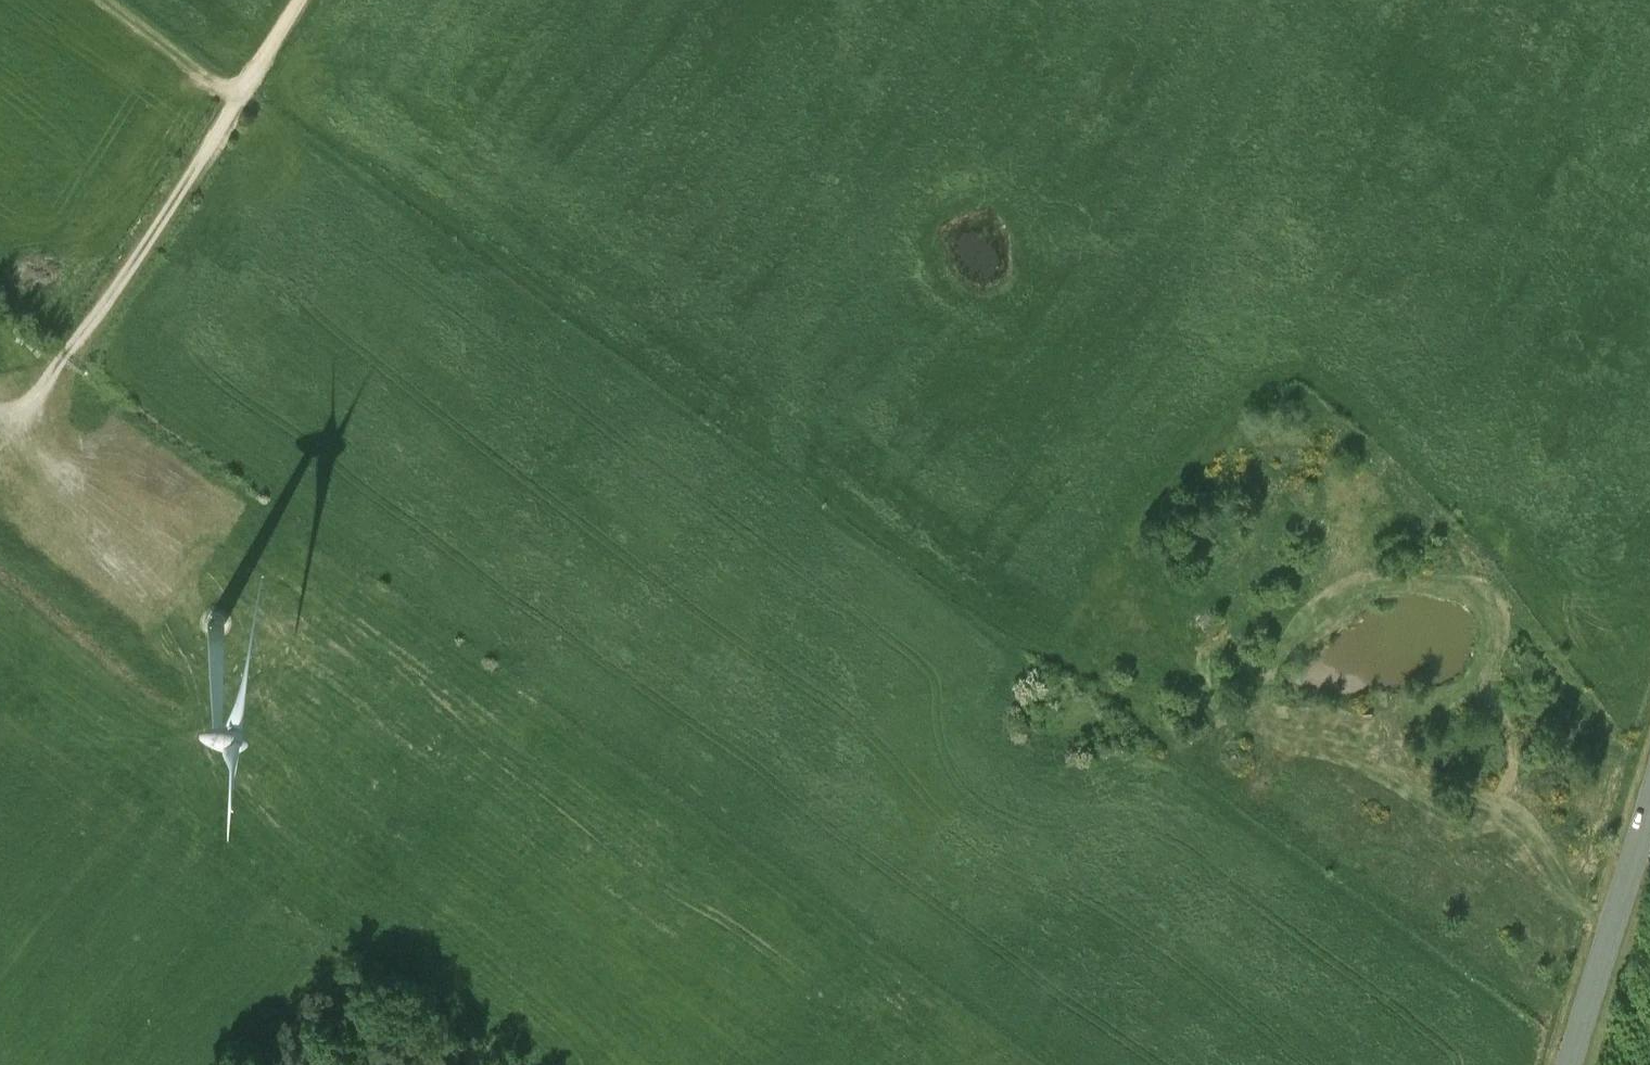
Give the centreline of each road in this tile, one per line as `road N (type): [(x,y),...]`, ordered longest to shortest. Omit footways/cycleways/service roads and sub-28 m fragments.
road 1 (track): [(295,0),(0,461)]
road 2 (tertiary): [(1571,1064),(1649,813)]

